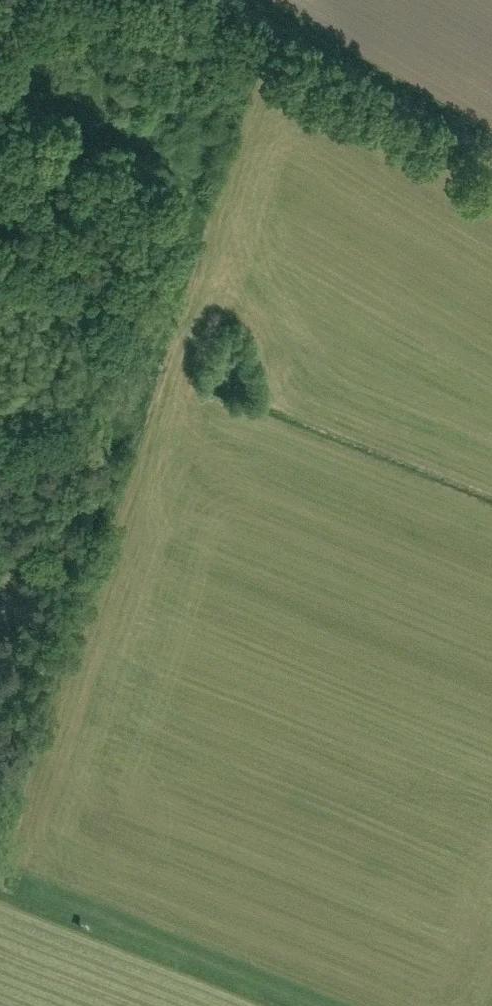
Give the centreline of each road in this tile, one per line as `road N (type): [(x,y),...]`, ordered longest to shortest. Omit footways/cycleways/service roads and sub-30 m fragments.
road 1 (unclassified): [(491,159),(228,0)]

